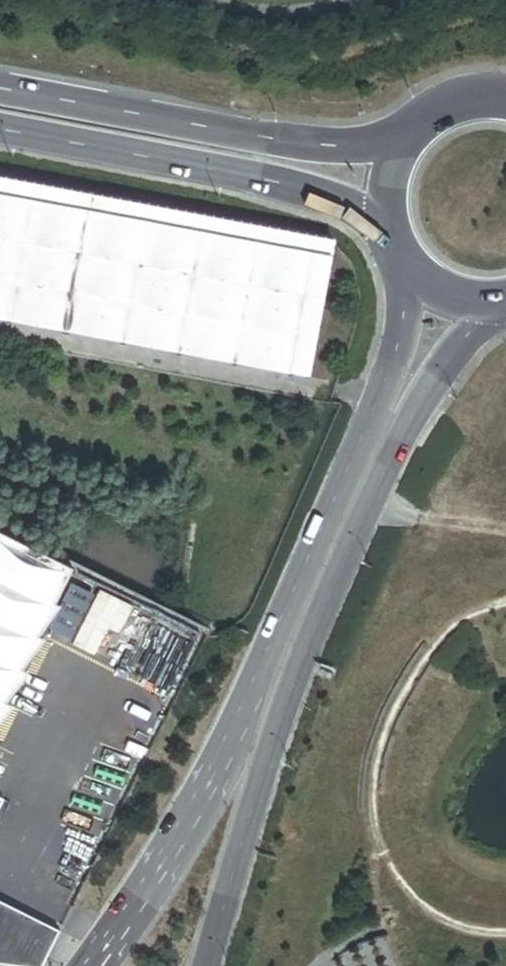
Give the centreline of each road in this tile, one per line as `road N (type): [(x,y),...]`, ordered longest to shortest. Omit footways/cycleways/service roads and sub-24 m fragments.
road 1 (secondary): [(246,764),(279,668),(417,365)]
road 2 (trunk): [(400,142),(356,149),(288,144),(0,90)]
road 3 (trunk): [(0,131),(282,184),(340,200),(386,234)]
road 4 (secondary): [(246,764),(88,965)]
road 5 (secondary): [(202,965),(246,764)]
road 6 (trunk): [(505,97),(446,104),(400,142)]

